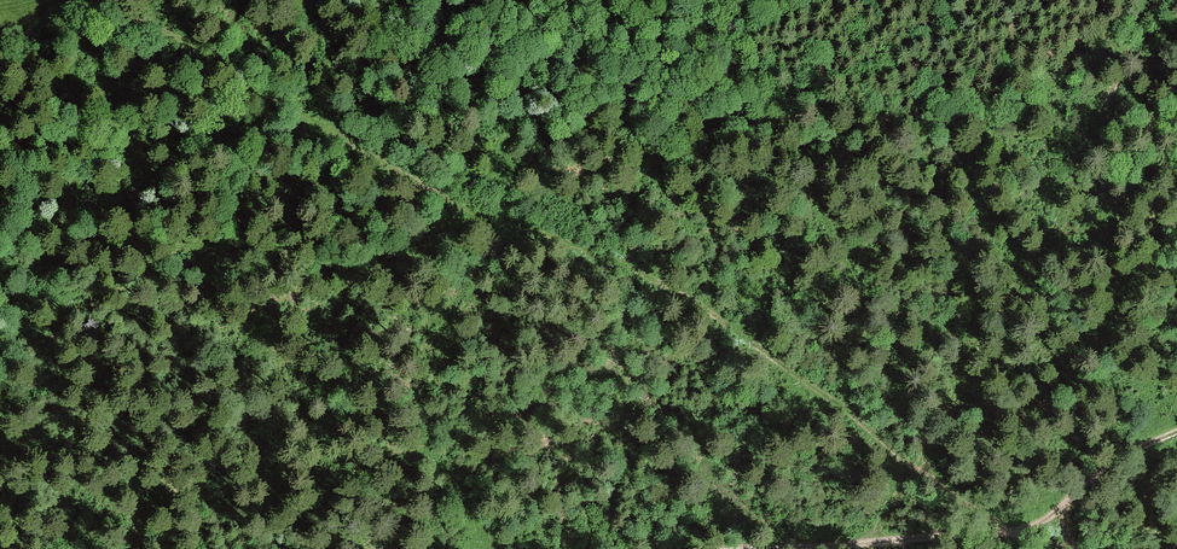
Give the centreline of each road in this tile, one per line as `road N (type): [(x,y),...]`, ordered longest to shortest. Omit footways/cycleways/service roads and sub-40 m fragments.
road 1 (track): [(1022,531),(962,502),(680,294),(428,189),(112,0)]
road 2 (track): [(1060,548),(1022,531),(836,548)]
road 3 (track): [(1022,531),(1101,469),(1176,433)]

